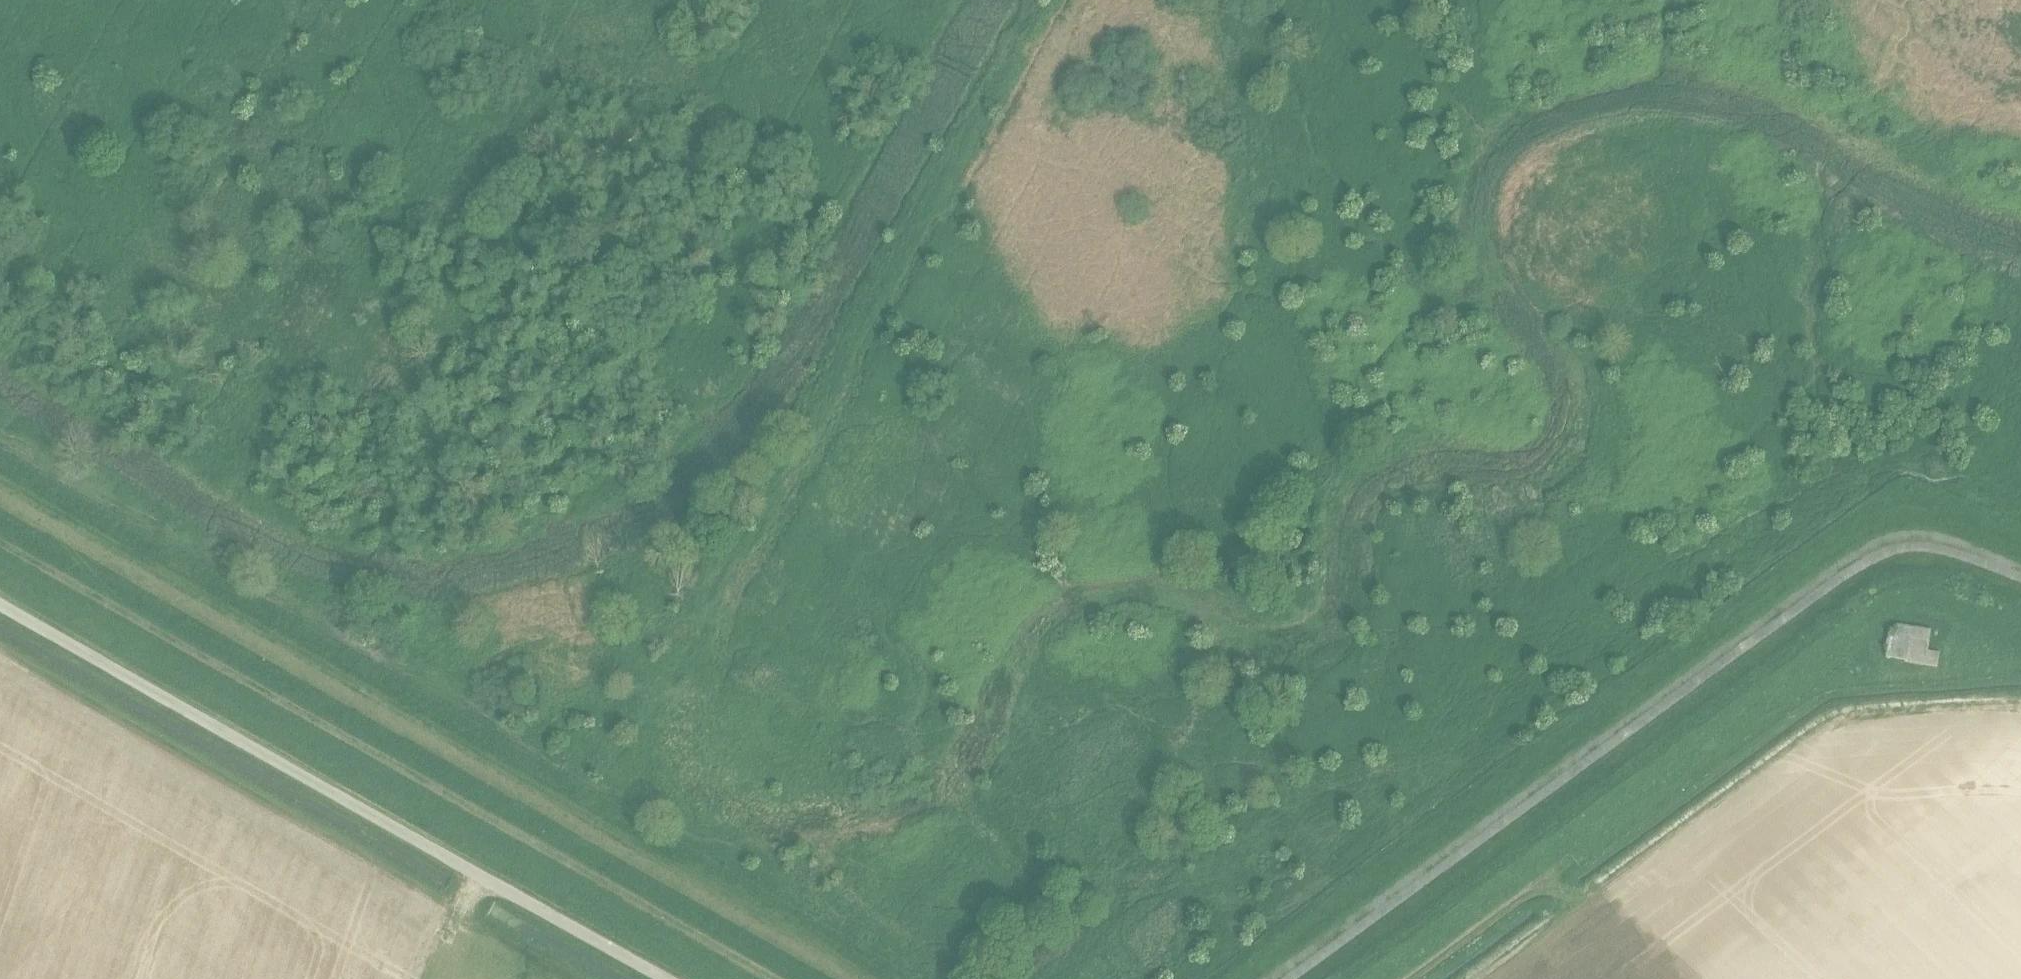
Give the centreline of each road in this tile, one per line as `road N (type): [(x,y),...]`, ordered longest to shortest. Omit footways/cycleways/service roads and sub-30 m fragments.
road 1 (unclassified): [(0,605),(663,978)]
road 2 (track): [(1572,860),(1410,978)]

